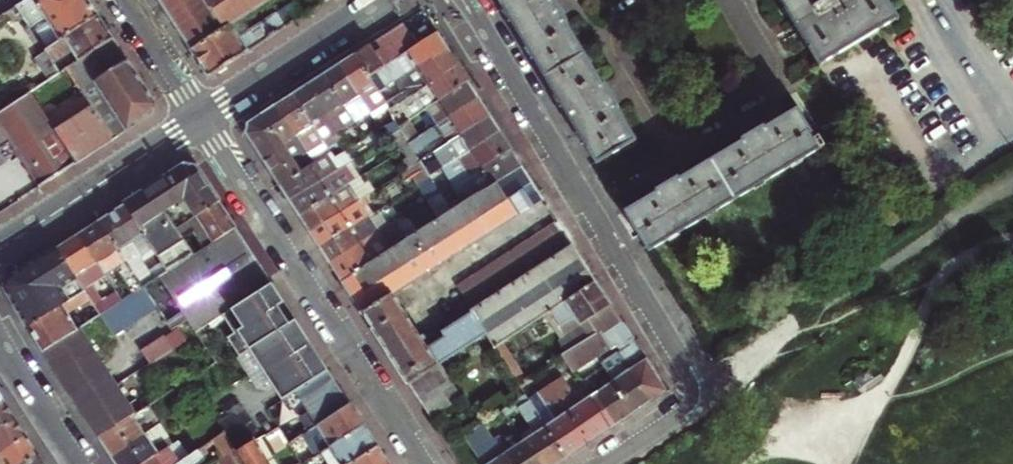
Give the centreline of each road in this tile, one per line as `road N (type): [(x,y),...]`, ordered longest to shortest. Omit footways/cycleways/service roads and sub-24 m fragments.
road 1 (residential): [(465,0),(690,375),(691,402),(678,415),(602,463)]
road 2 (residential): [(423,463),(198,117)]
road 3 (residential): [(733,0),(771,65),(766,86),(688,133),(673,129),(621,43),(625,28)]
road 4 (residential): [(0,246),(198,117)]
road 5 (residential): [(198,117),(386,0)]
road 6 (residential): [(0,346),(77,463)]
road 7 (residential): [(122,0),(198,117)]

